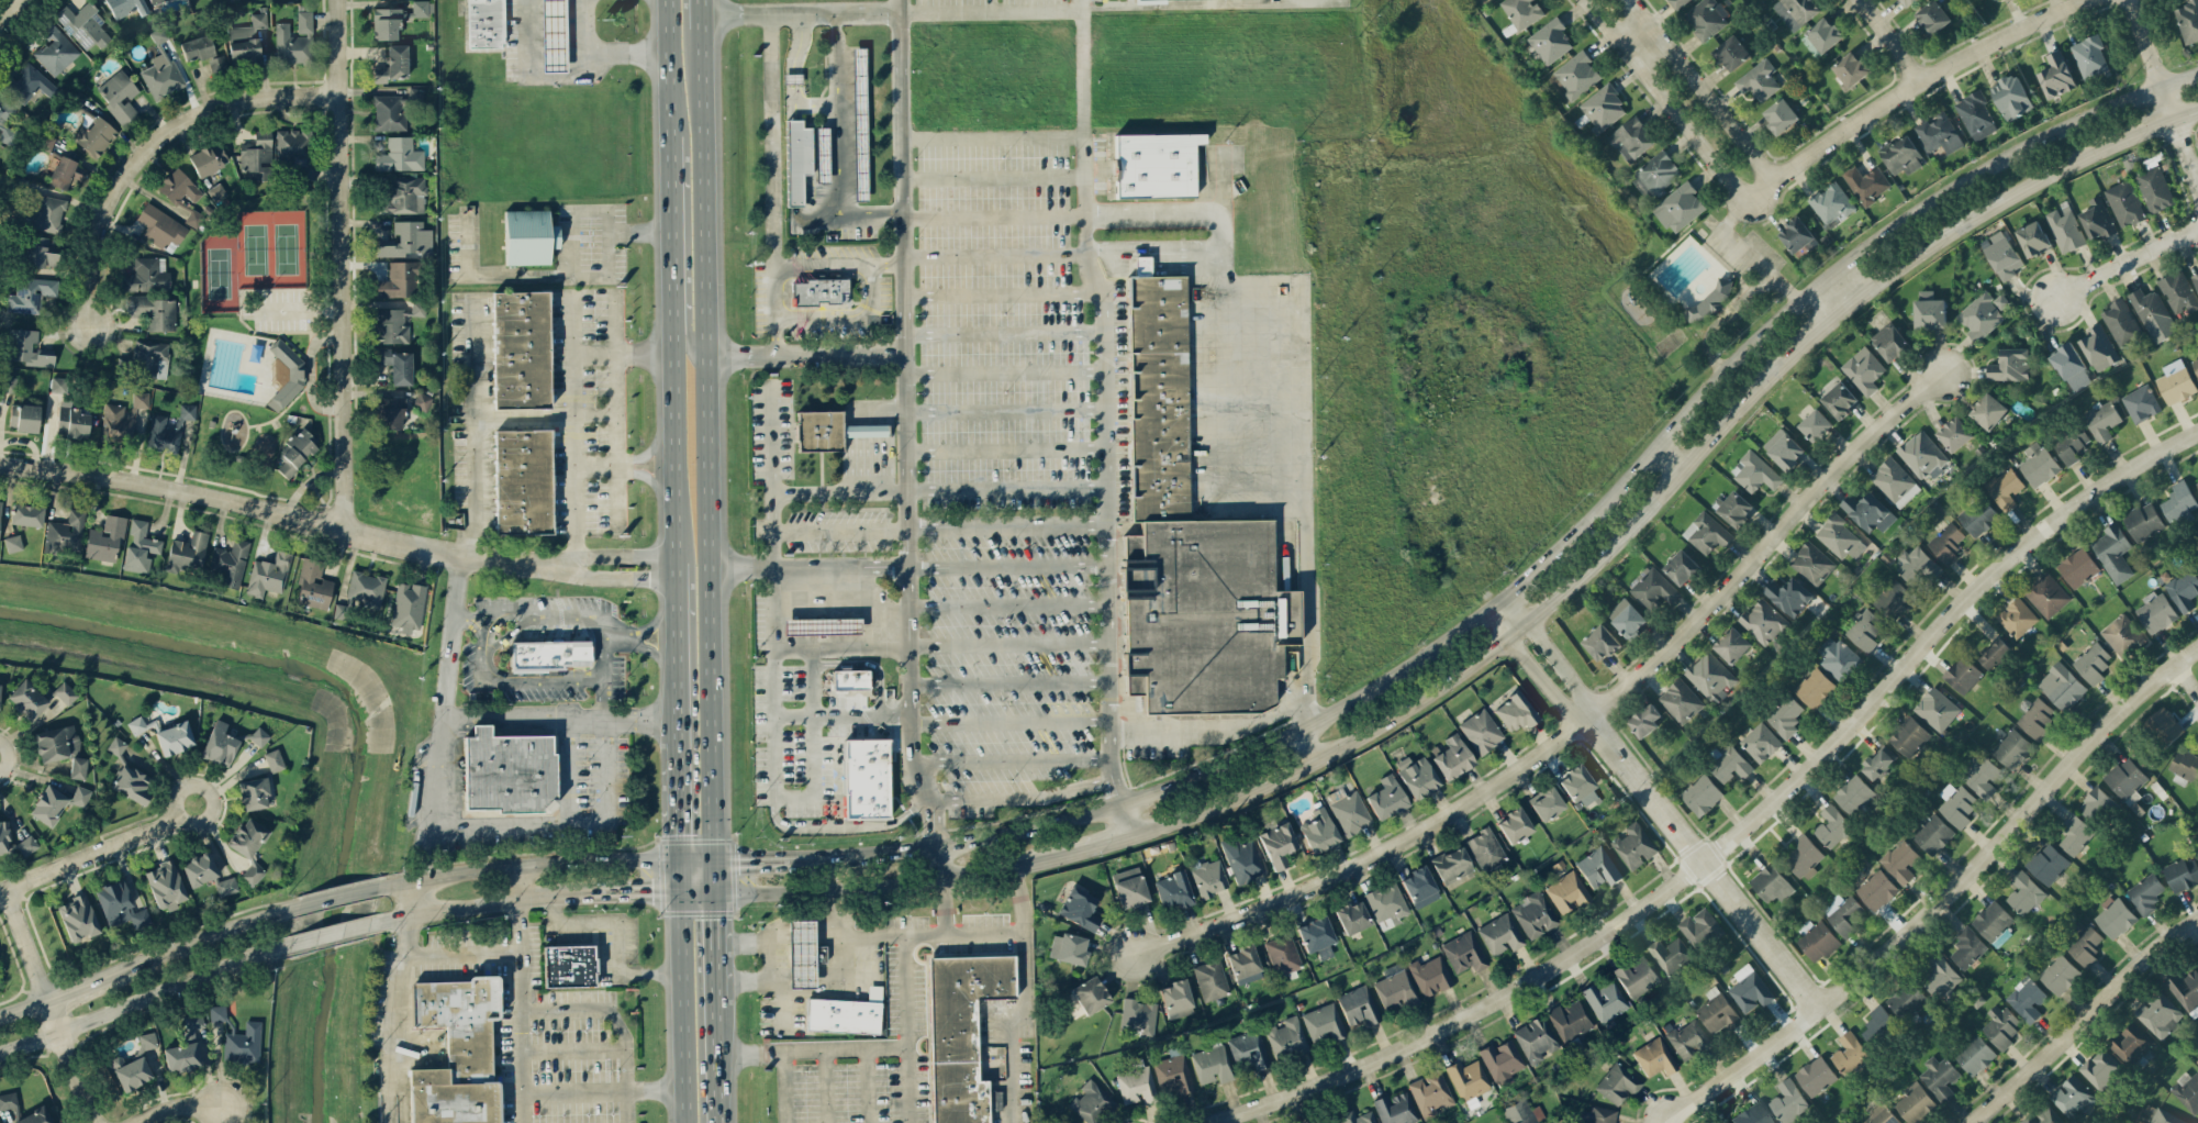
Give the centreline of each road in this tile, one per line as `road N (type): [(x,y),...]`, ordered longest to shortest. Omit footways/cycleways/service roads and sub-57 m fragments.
road 1 (residential): [(1201,1122),(1399,1049),(1593,943),(1787,789),(2032,540),(2110,480),(2197,429)]
road 2 (residential): [(1942,371),(1861,440),(1699,615),(1588,716),(1435,823),(1133,963)]
road 3 (primary): [(712,859),(700,26)]
road 4 (secondary): [(1135,835),(1273,783),(1443,689),(1616,546),(1790,355)]
road 5 (secondary): [(2197,75),(2022,149),(1849,262),(1726,371),(1580,540)]
road 6 (residential): [(1677,1122),(1689,1103),(1876,968),(1989,857),(2126,703),(2197,647)]
road 7 (secondary): [(1492,614),(1366,699),(1204,778),(1048,827),(851,856)]
road 8 (primary): [(667,0),(673,562)]
road 9 (residential): [(528,566),(228,502),(0,466)]
road 10 (residential): [(341,532),(338,0)]
road 11 (residential): [(336,98),(270,97),(209,108),(153,143),(97,222),(88,330)]
road 12 (residential): [(1826,1007),(1588,716)]
road 13 (residential): [(1762,190),(1922,80),(2083,0)]
road 14 (secondary): [(0,1052),(289,945)]
road 15 (secondary): [(1851,303),(1971,219),(2111,145)]
road 16 (secondary): [(679,860),(515,866),(376,887)]
road 17 (residential): [(1976,1122),(2197,923)]
road 18 (primary): [(667,92),(687,132),(689,337),(704,356)]
road 19 (residential): [(1586,0),(1734,185),(1762,190)]
road 20 (residential): [(1762,190),(1753,156),(1629,0)]
road 21 (primary): [(680,892),(685,1122)]
road 22 (secondary): [(369,925),(467,905),(590,896)]
road 23 (secondary): [(853,892),(1067,856)]
road 24 (residential): [(0,889),(166,824),(193,804)]
road 25 (primary): [(673,562),(677,741)]
road 26 (secondary): [(293,908),(129,967)]
road 27 (residential): [(2058,299),(2197,228)]
road 28 (residential): [(528,566),(574,577),(673,579)]
road 29 (residential): [(673,556),(528,566)]
road 30 (residential): [(1492,614),(1562,699),(1588,716)]
road 31 (secondary): [(713,892),(853,892)]
road 32 (secondary): [(851,856),(712,859)]
road 33 (residential): [(1588,716),(1513,599)]
road 34 (residential): [(92,1122),(45,1000)]

